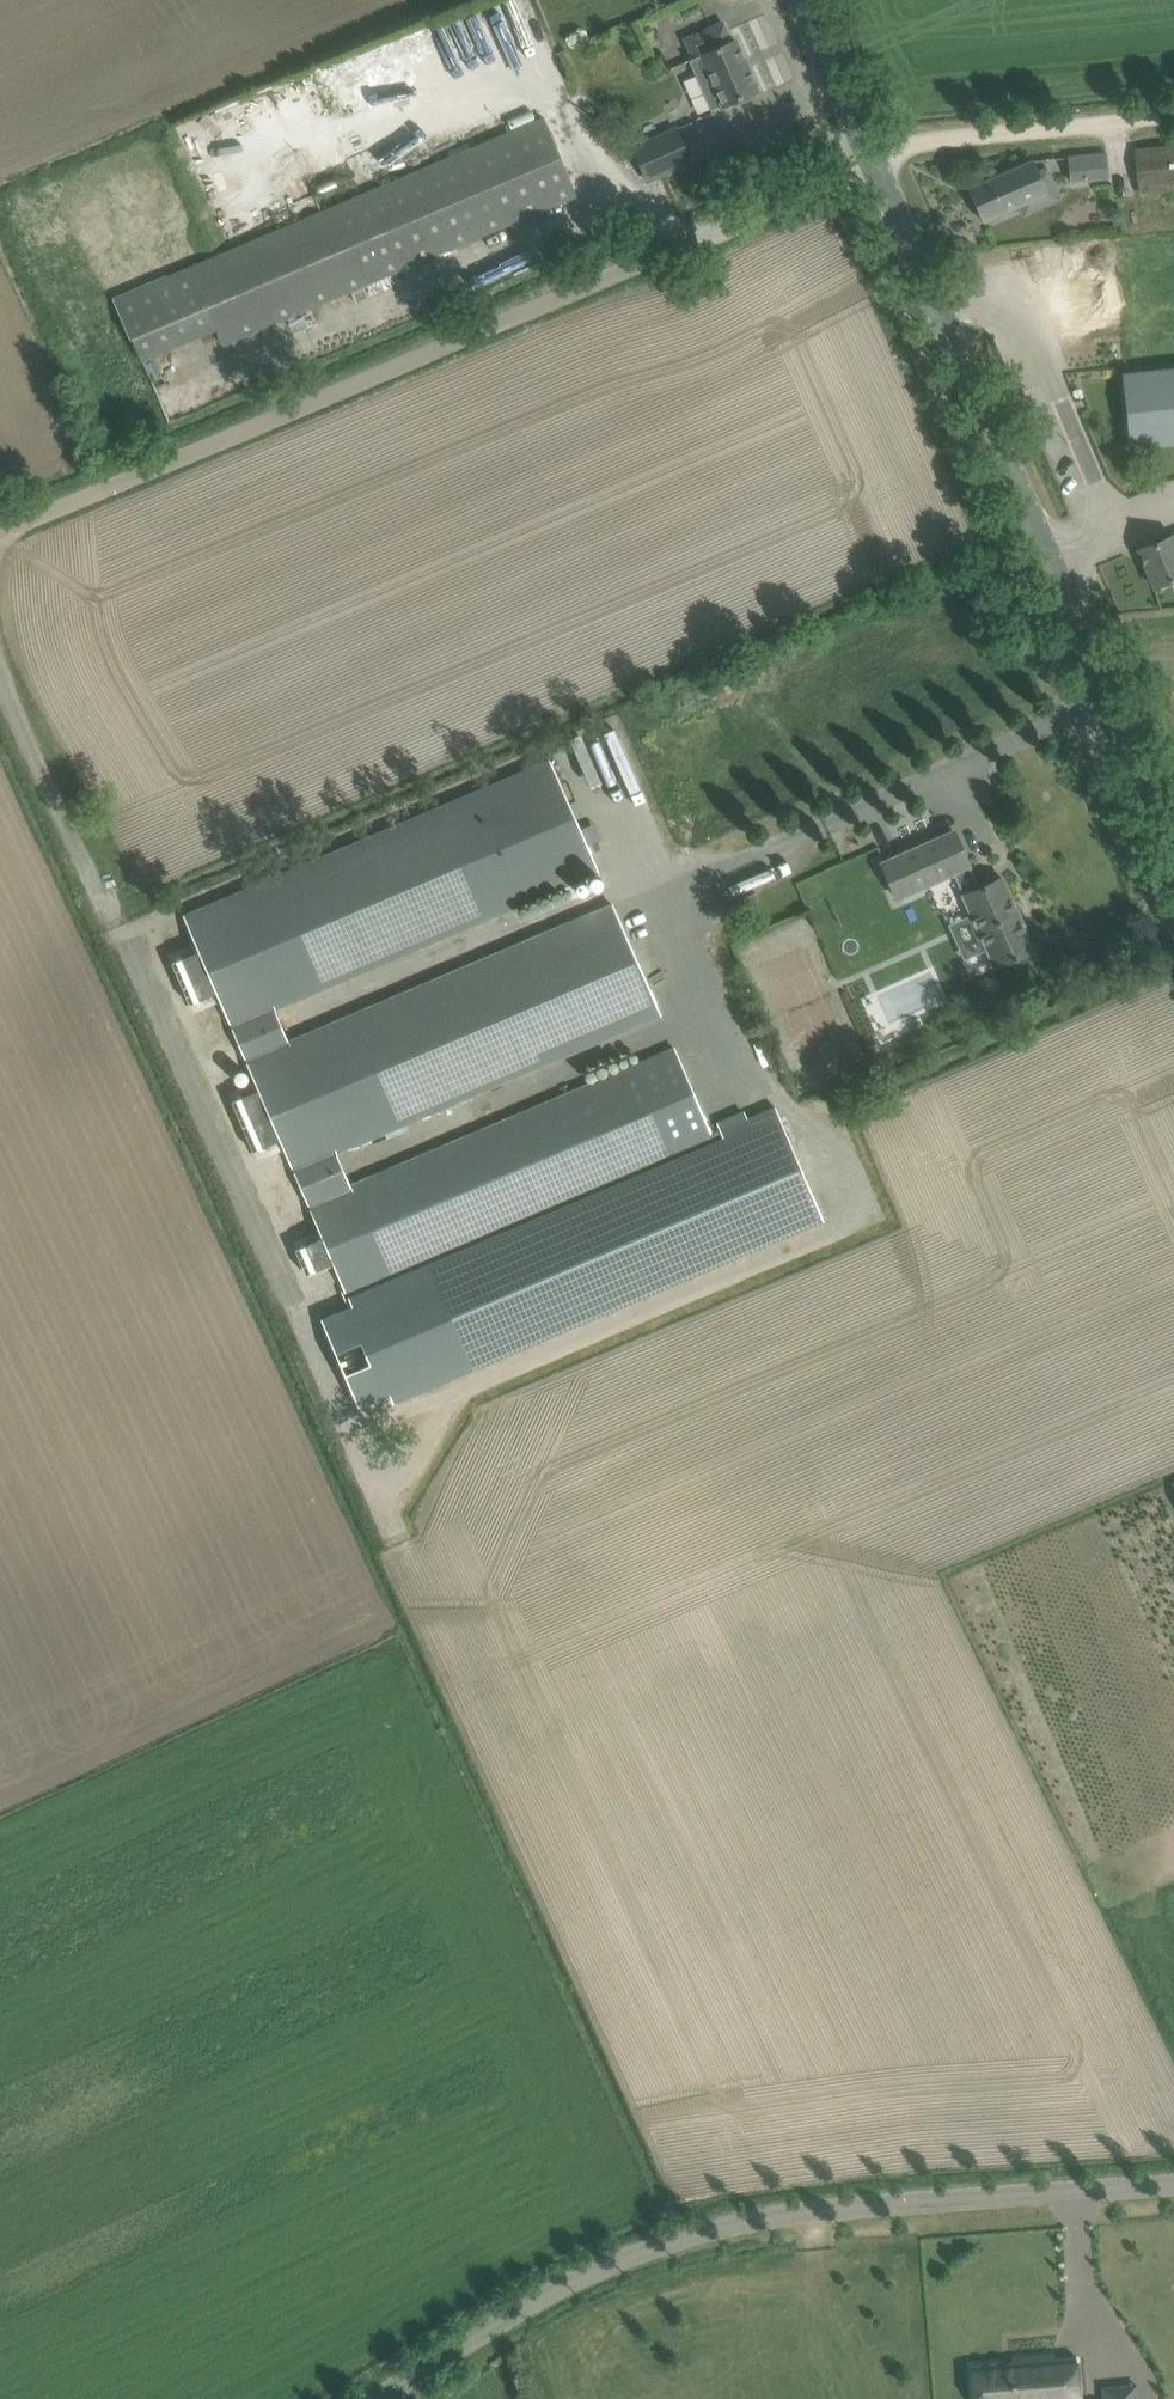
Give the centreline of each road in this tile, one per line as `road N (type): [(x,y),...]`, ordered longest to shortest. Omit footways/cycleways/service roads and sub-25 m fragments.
road 1 (unclassified): [(868,166),(0,531)]
road 2 (unclassified): [(1173,2196),(786,2218),(607,2261),(481,2325),(370,2398)]
road 3 (tertiary): [(1173,849),(868,166)]
road 4 (track): [(868,166),(915,144),(1173,118)]
road 5 (tertiary): [(868,166),(796,0)]

